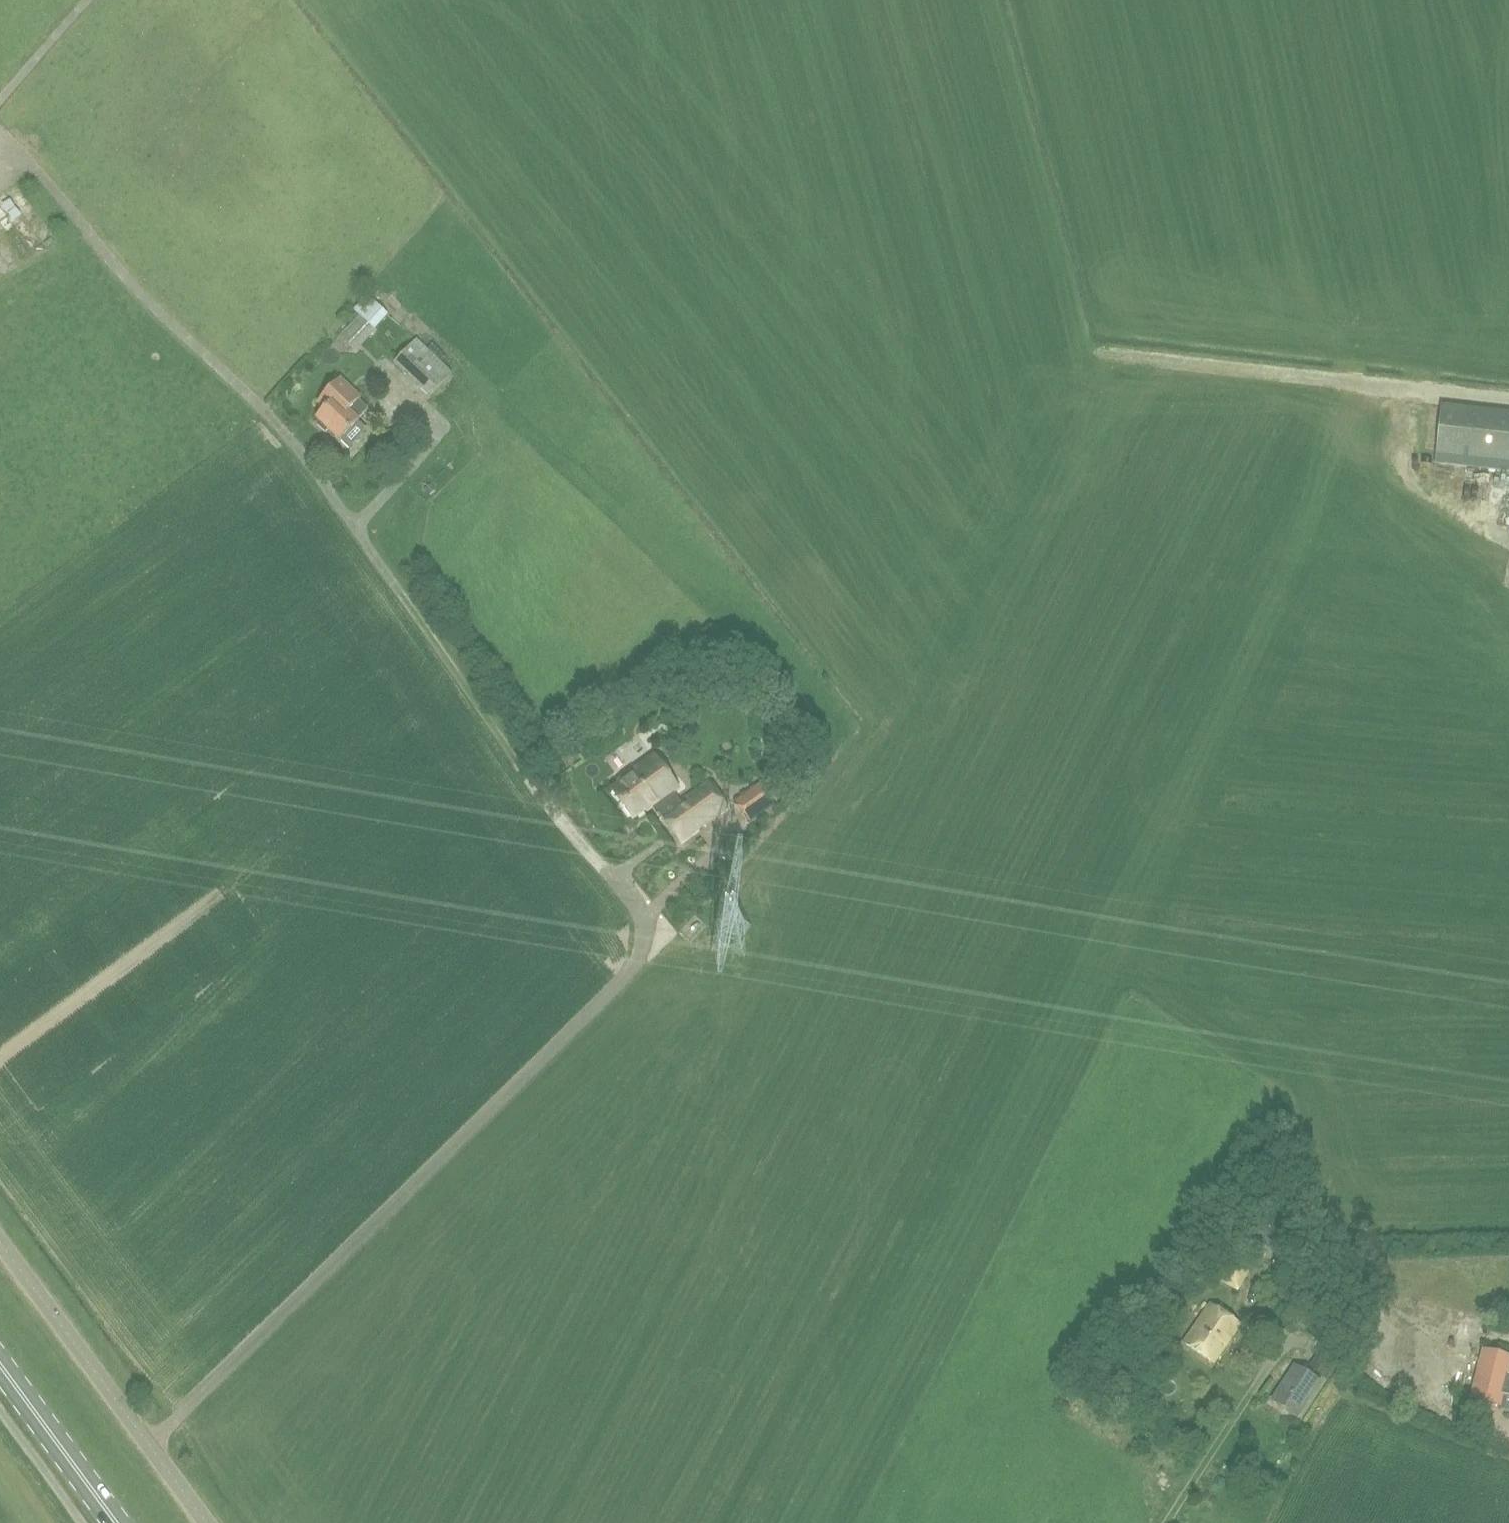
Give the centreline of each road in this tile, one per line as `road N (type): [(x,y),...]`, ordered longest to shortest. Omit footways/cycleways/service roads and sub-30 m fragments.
road 1 (unclassified): [(207,1522),(0,1239)]
road 2 (primary): [(119,1522),(0,1360)]
road 3 (unclassified): [(83,1522),(0,1407)]

